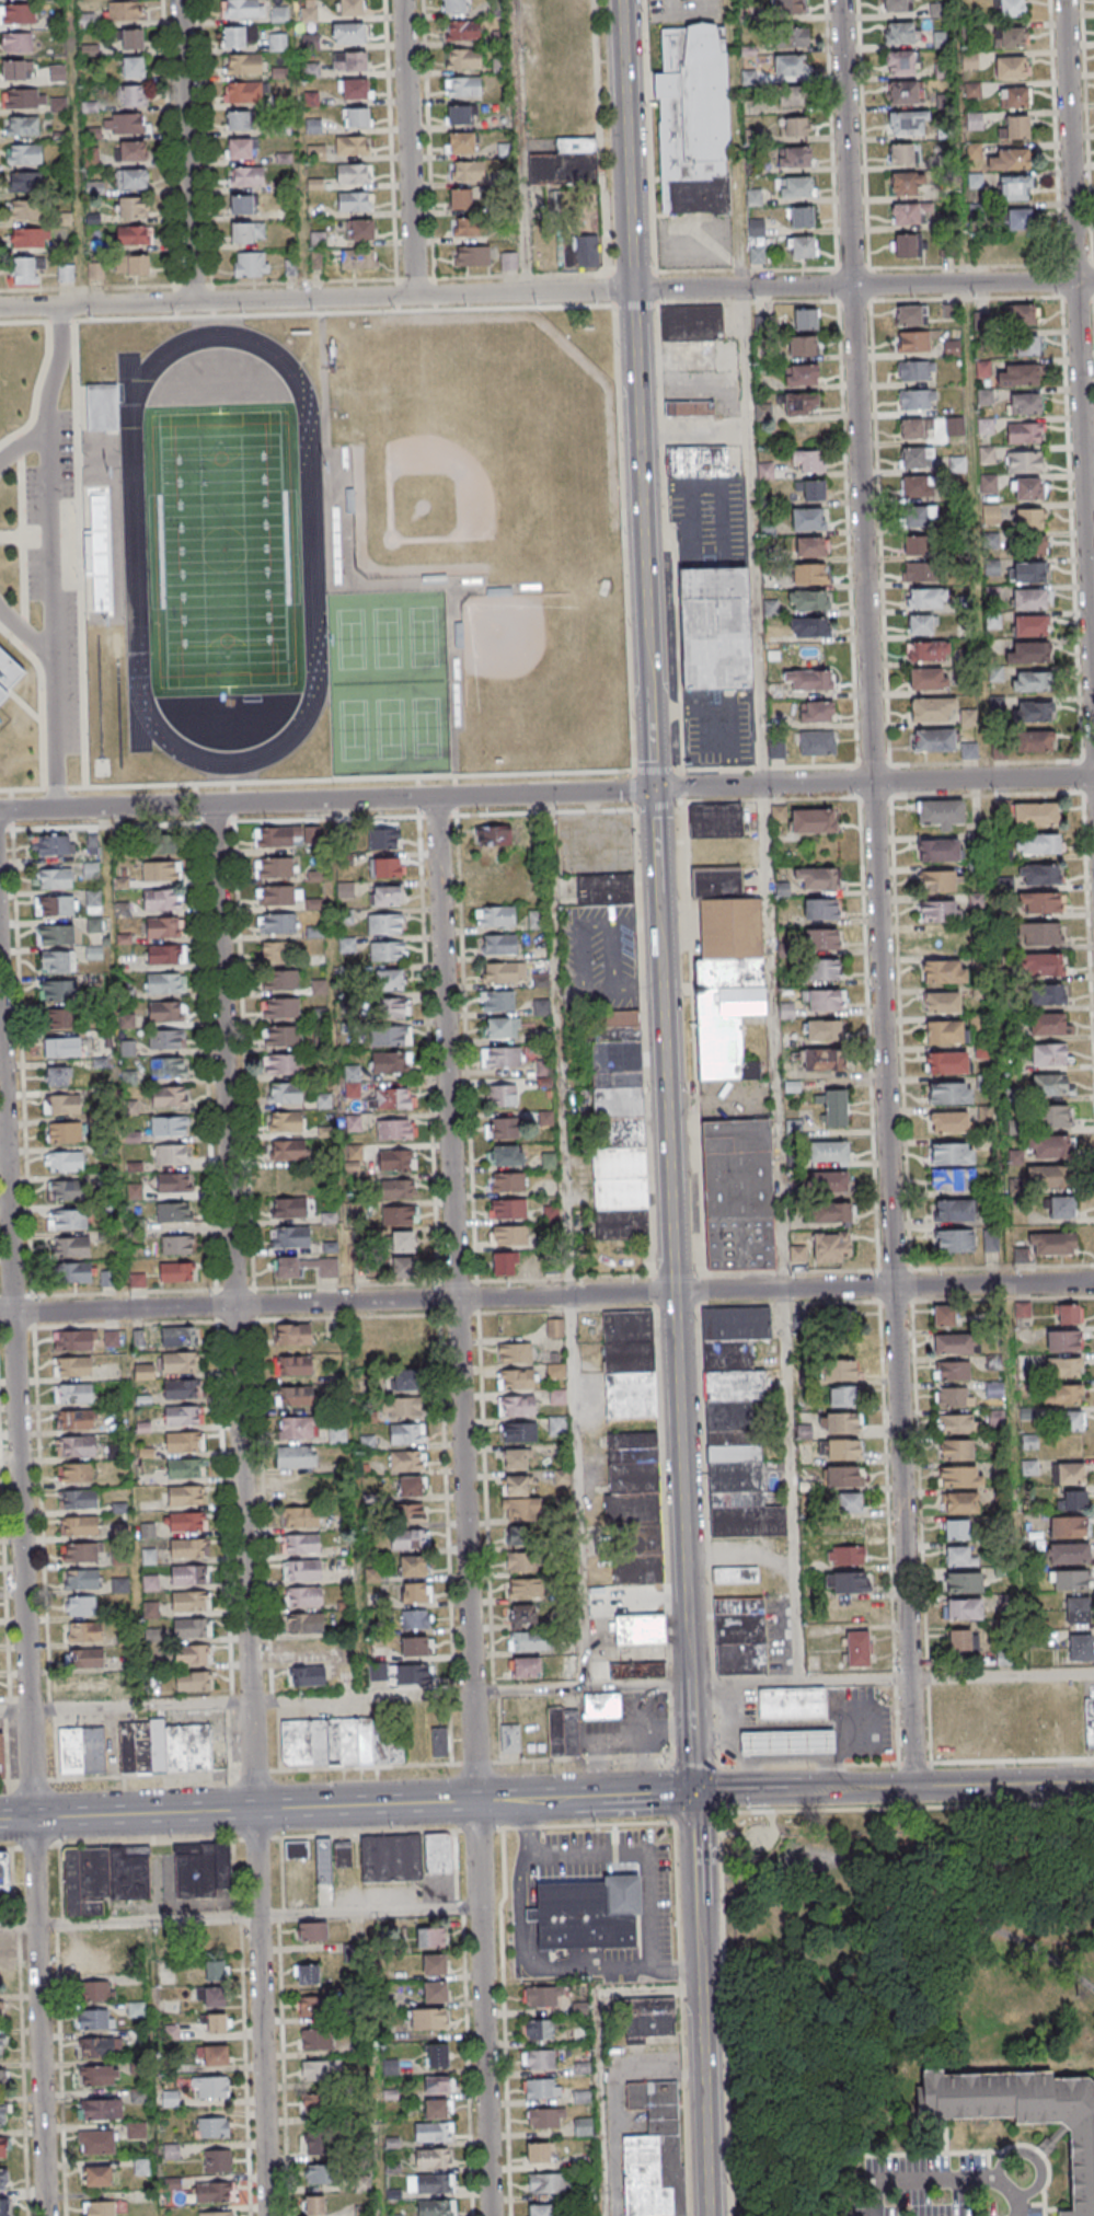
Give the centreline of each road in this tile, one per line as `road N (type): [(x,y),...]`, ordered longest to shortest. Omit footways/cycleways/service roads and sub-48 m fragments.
road 1 (residential): [(913,1787),(840,0)]
road 2 (residential): [(493,2215),(437,797)]
road 3 (residential): [(271,2215),(212,805)]
road 4 (residential): [(50,2215),(0,1049)]
road 5 (residential): [(1093,776),(0,811)]
road 6 (residential): [(1093,1282),(0,1313)]
road 7 (residential): [(1093,281),(0,308)]
road 8 (residential): [(1093,749),(1064,0)]
road 9 (secondary): [(574,1797),(0,1819)]
road 10 (tertiary): [(673,1292),(653,789)]
road 11 (tertiary): [(694,1792),(673,1292)]
road 12 (tertiary): [(653,789),(632,290)]
road 13 (tertiary): [(713,2215),(694,1792)]
road 14 (residential): [(192,302),(180,0)]
road 15 (residential): [(413,296),(402,0)]
road 16 (tertiary): [(632,290),(620,0)]
road 17 (secondary): [(1093,1782),(913,1787)]
road 18 (secondary): [(913,1787),(787,1790)]

